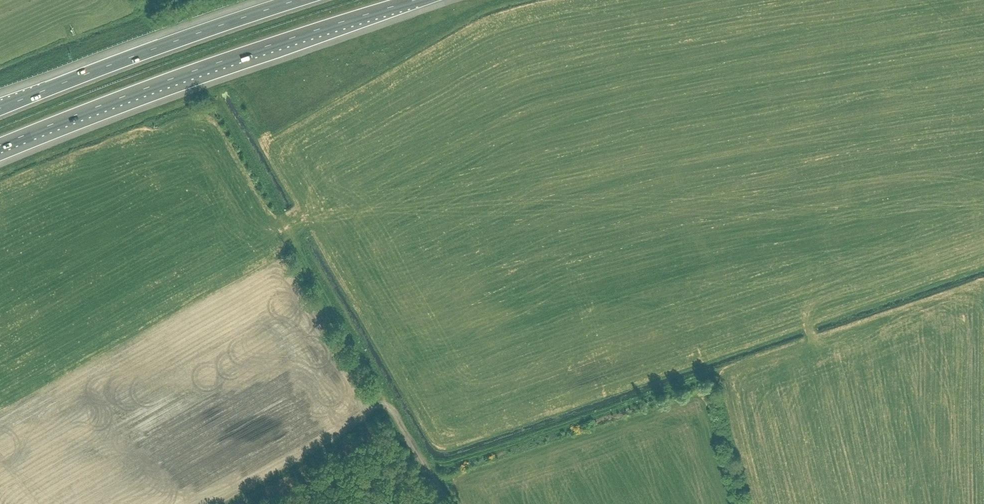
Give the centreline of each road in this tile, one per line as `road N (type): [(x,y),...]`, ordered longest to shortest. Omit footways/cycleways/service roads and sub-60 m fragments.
road 1 (track): [(983,266),(808,327),(811,337),(428,471)]
road 2 (motorway): [(0,145),(414,0)]
road 3 (track): [(215,102),(428,471)]
road 4 (motorway): [(297,0),(0,108)]

